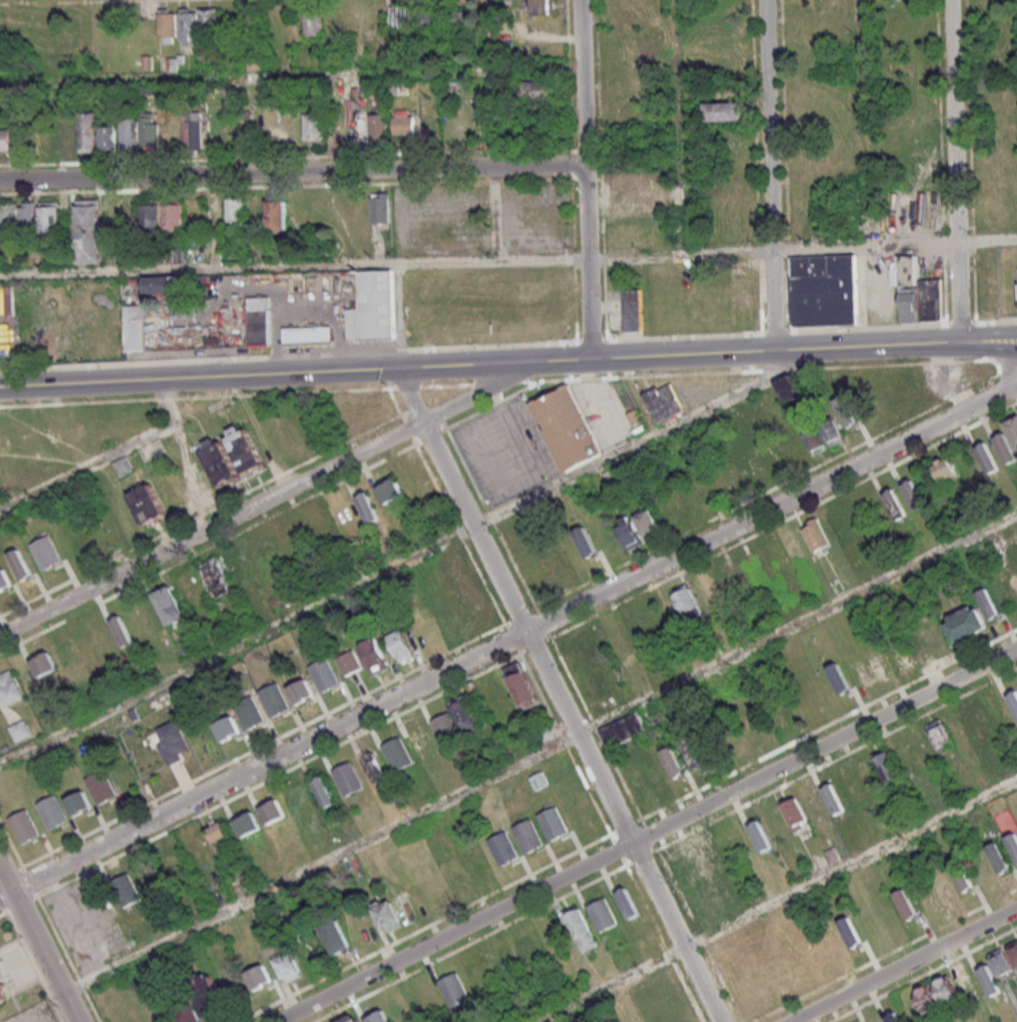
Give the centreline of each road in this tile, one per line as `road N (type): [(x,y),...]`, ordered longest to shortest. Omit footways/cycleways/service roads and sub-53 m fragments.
road 1 (residential): [(274,1021),(1016,645)]
road 2 (residential): [(0,893),(530,631)]
road 3 (residential): [(0,181),(584,165)]
road 4 (residential): [(530,631),(1016,386)]
road 5 (secondary): [(0,387),(543,361)]
road 6 (residential): [(0,636),(426,420)]
road 7 (residential): [(720,1021),(530,631)]
road 8 (secondary): [(595,359),(1016,347)]
road 9 (residential): [(595,359),(580,0)]
road 10 (residential): [(764,0),(774,350)]
road 11 (residential): [(959,347),(949,0)]
road 12 (residential): [(530,631),(399,368)]
road 13 (residential): [(792,1021),(1016,908)]
road 14 (residential): [(77,1021),(0,868)]
road 15 (residential): [(426,420),(543,361)]

